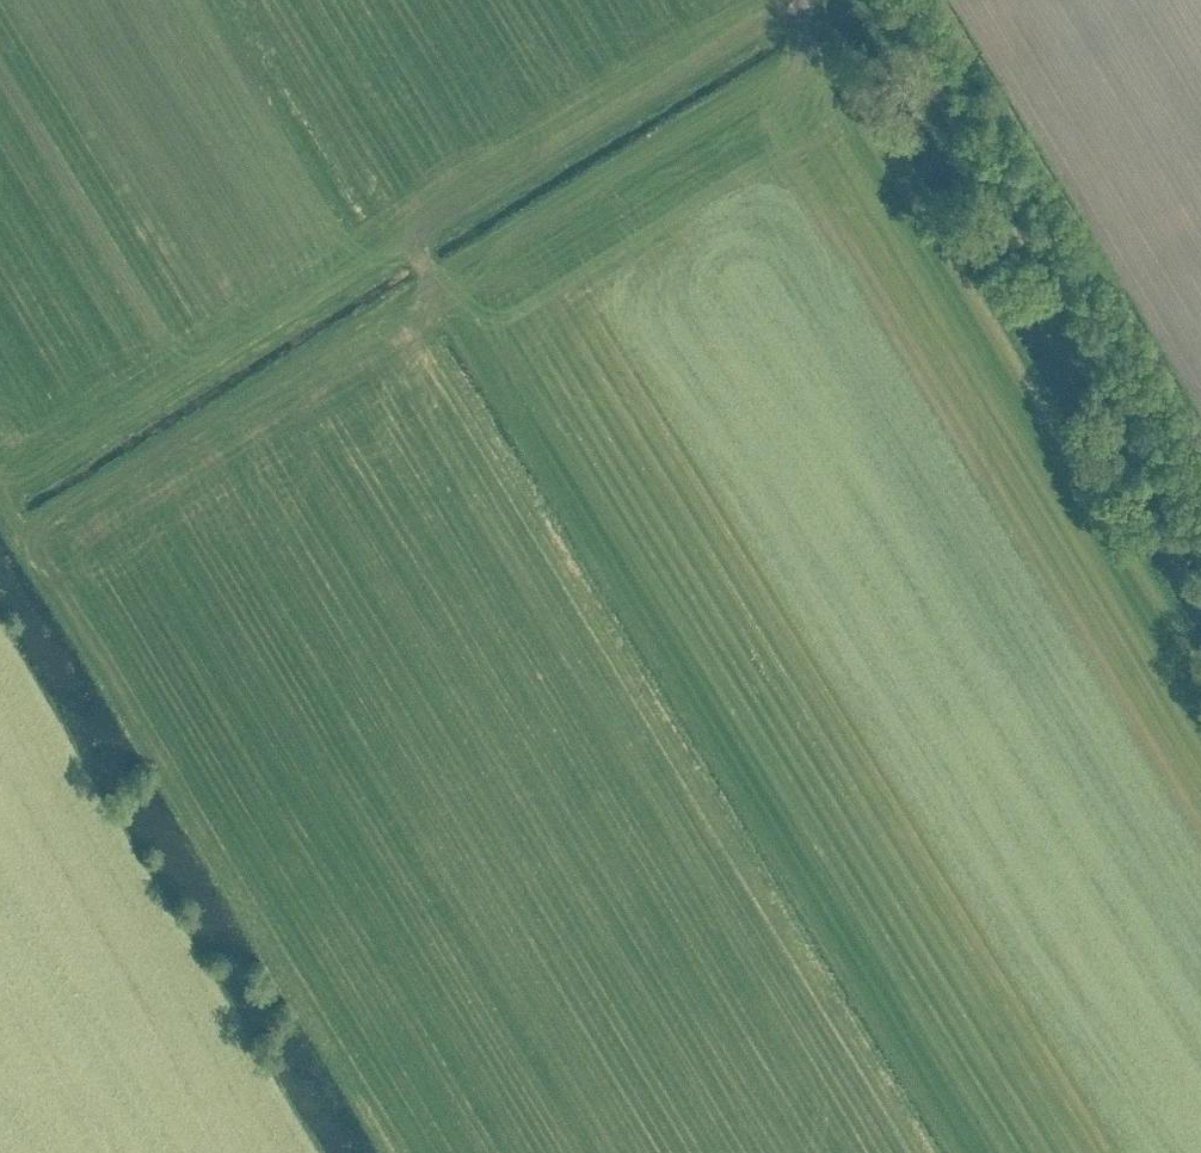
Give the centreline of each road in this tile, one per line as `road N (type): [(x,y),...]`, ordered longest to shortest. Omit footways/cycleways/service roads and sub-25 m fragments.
road 1 (track): [(872,0),(1200,545)]

